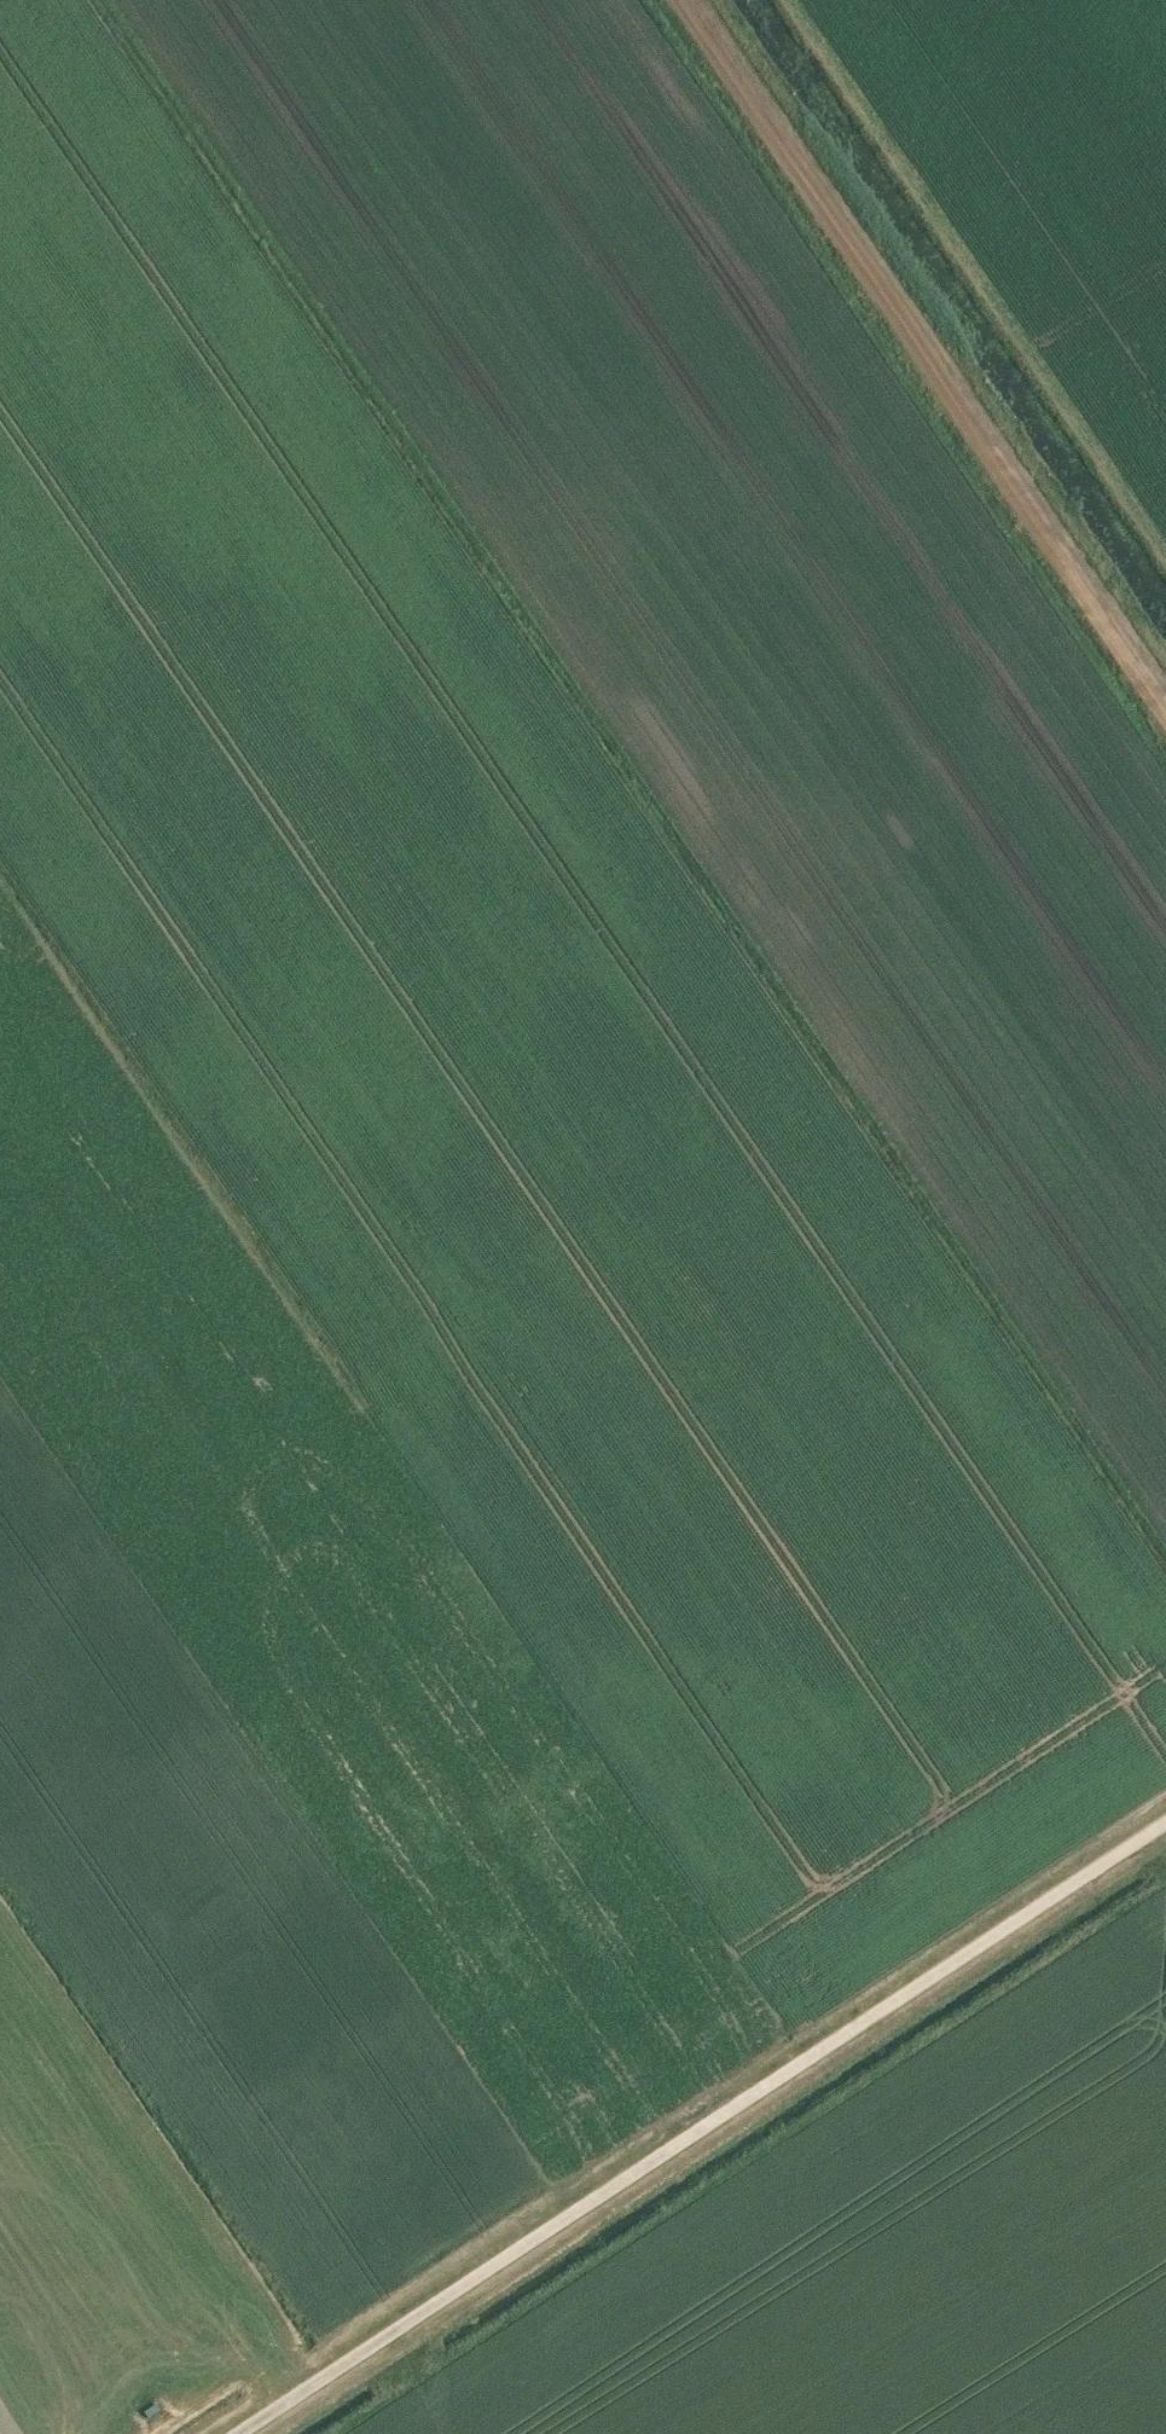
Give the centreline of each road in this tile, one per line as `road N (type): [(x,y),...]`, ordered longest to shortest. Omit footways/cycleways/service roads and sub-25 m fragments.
road 1 (unclassified): [(236,2433),(1165,1819)]
road 2 (track): [(686,0),(1165,713)]

